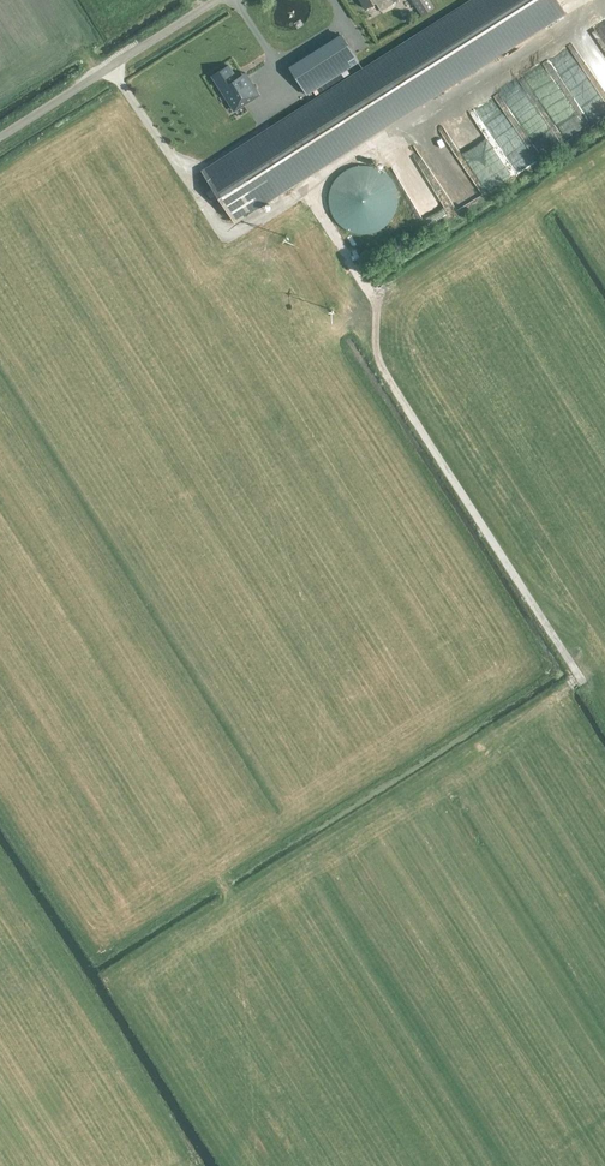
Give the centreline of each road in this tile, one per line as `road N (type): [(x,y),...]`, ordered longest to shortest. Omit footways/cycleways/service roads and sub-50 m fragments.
road 1 (unclassified): [(0,138),(217,0)]

